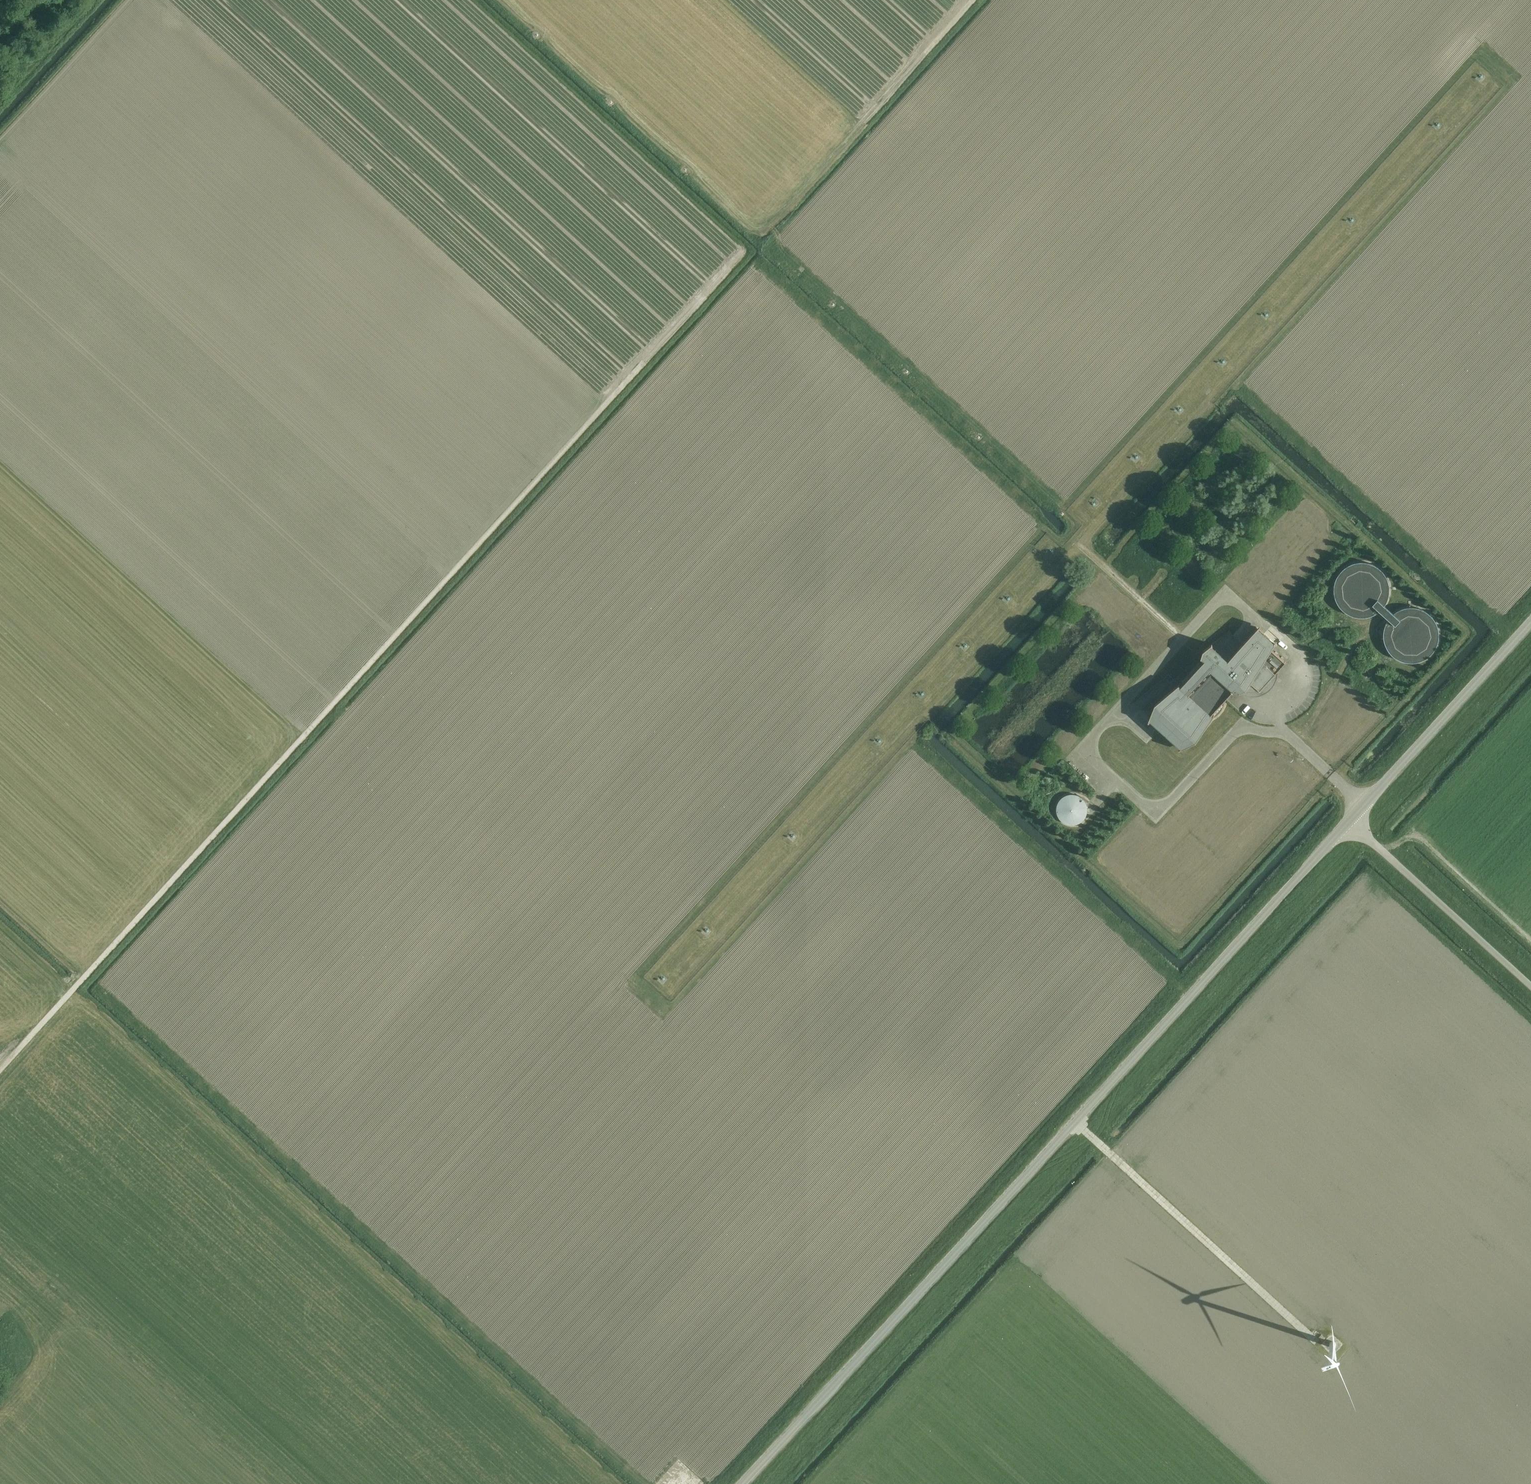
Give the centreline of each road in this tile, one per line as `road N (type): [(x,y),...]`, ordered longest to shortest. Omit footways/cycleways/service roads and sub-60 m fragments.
road 1 (track): [(644,364),(0,1073)]
road 2 (unclassified): [(743,1483),(1350,822)]
road 3 (track): [(1494,89),(1083,547),(1180,641)]
road 4 (track): [(677,991),(1083,547)]
road 5 (unclassified): [(1350,822),(1530,626)]
road 6 (unclassified): [(1530,986),(1350,822)]

